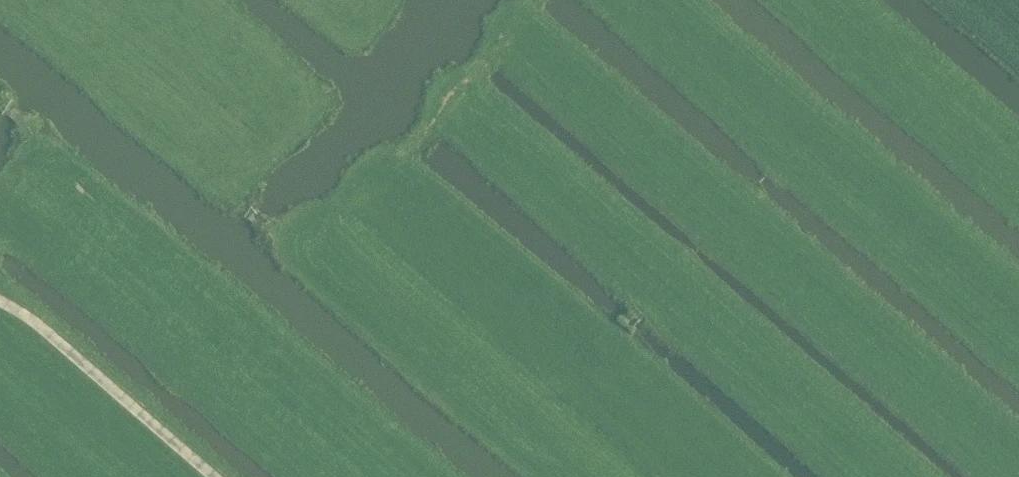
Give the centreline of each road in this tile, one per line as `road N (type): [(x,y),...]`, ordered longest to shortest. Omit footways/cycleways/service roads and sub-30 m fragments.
road 1 (track): [(241,189),(251,211),(272,229),(394,169),(491,255)]
road 2 (track): [(214,476),(37,323),(0,302)]
road 3 (track): [(394,169),(539,0)]

